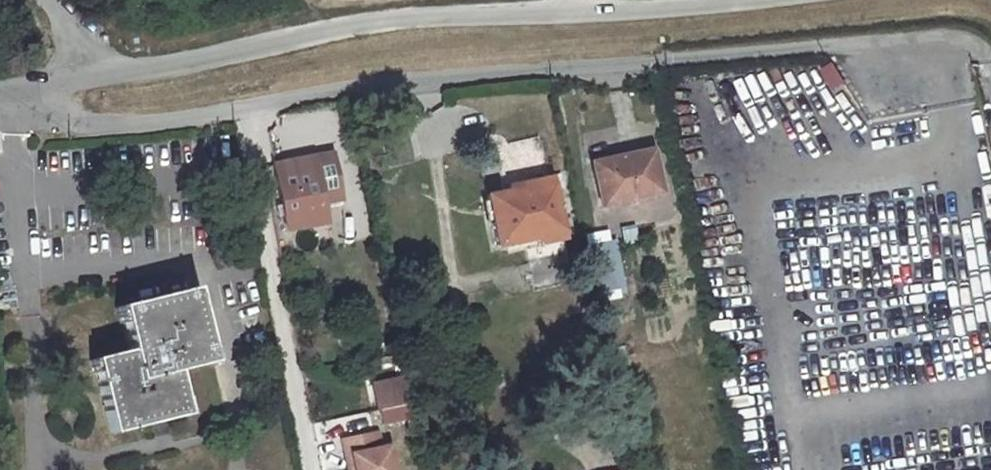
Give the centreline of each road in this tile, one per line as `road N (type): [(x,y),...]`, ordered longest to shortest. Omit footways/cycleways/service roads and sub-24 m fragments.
road 1 (unclassified): [(92,77),(404,19),(752,0)]

